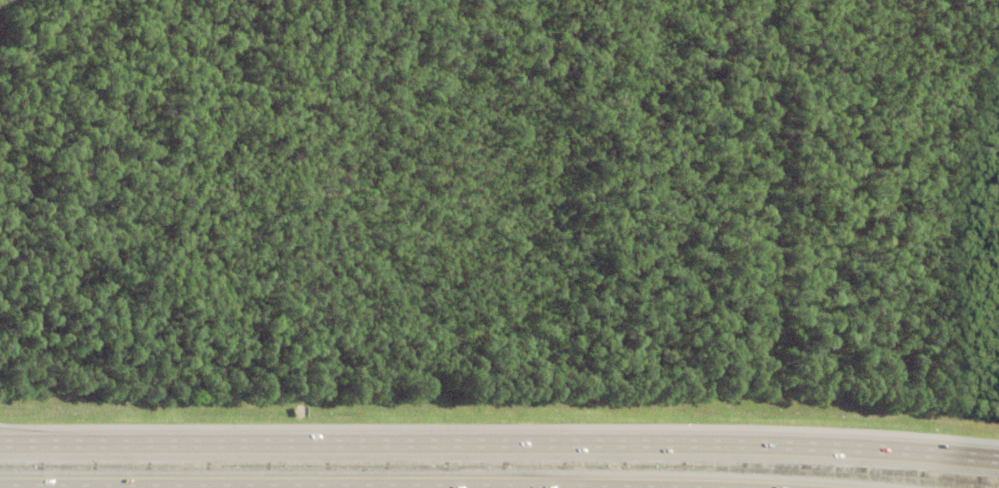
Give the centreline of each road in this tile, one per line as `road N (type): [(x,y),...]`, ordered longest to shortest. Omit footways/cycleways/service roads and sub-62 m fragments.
road 1 (motorway): [(998,453),(769,439),(0,439)]

